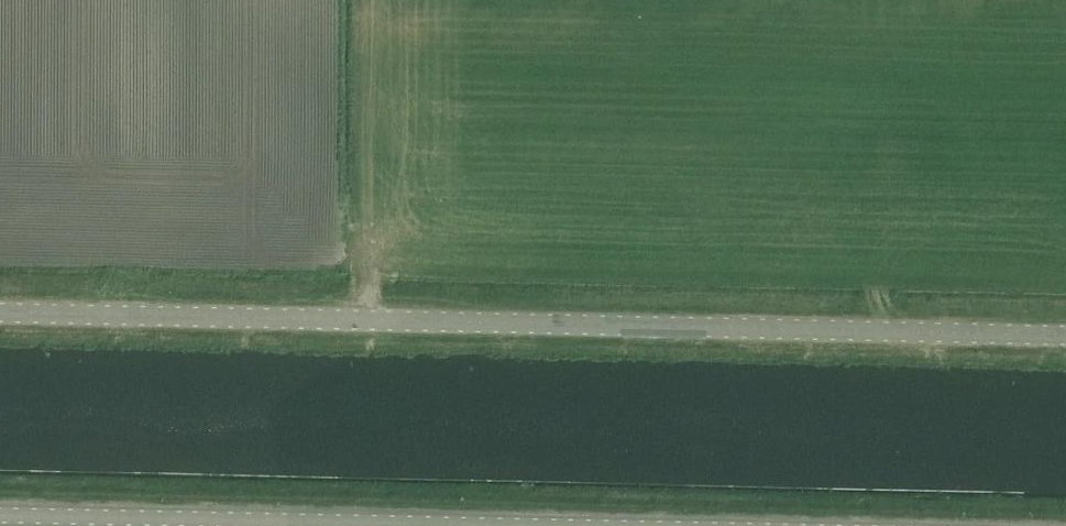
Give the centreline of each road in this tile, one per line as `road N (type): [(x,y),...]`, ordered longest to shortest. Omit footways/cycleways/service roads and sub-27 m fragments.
road 1 (tertiary): [(1065,336),(0,315)]
road 2 (tertiary): [(0,515),(553,525)]

